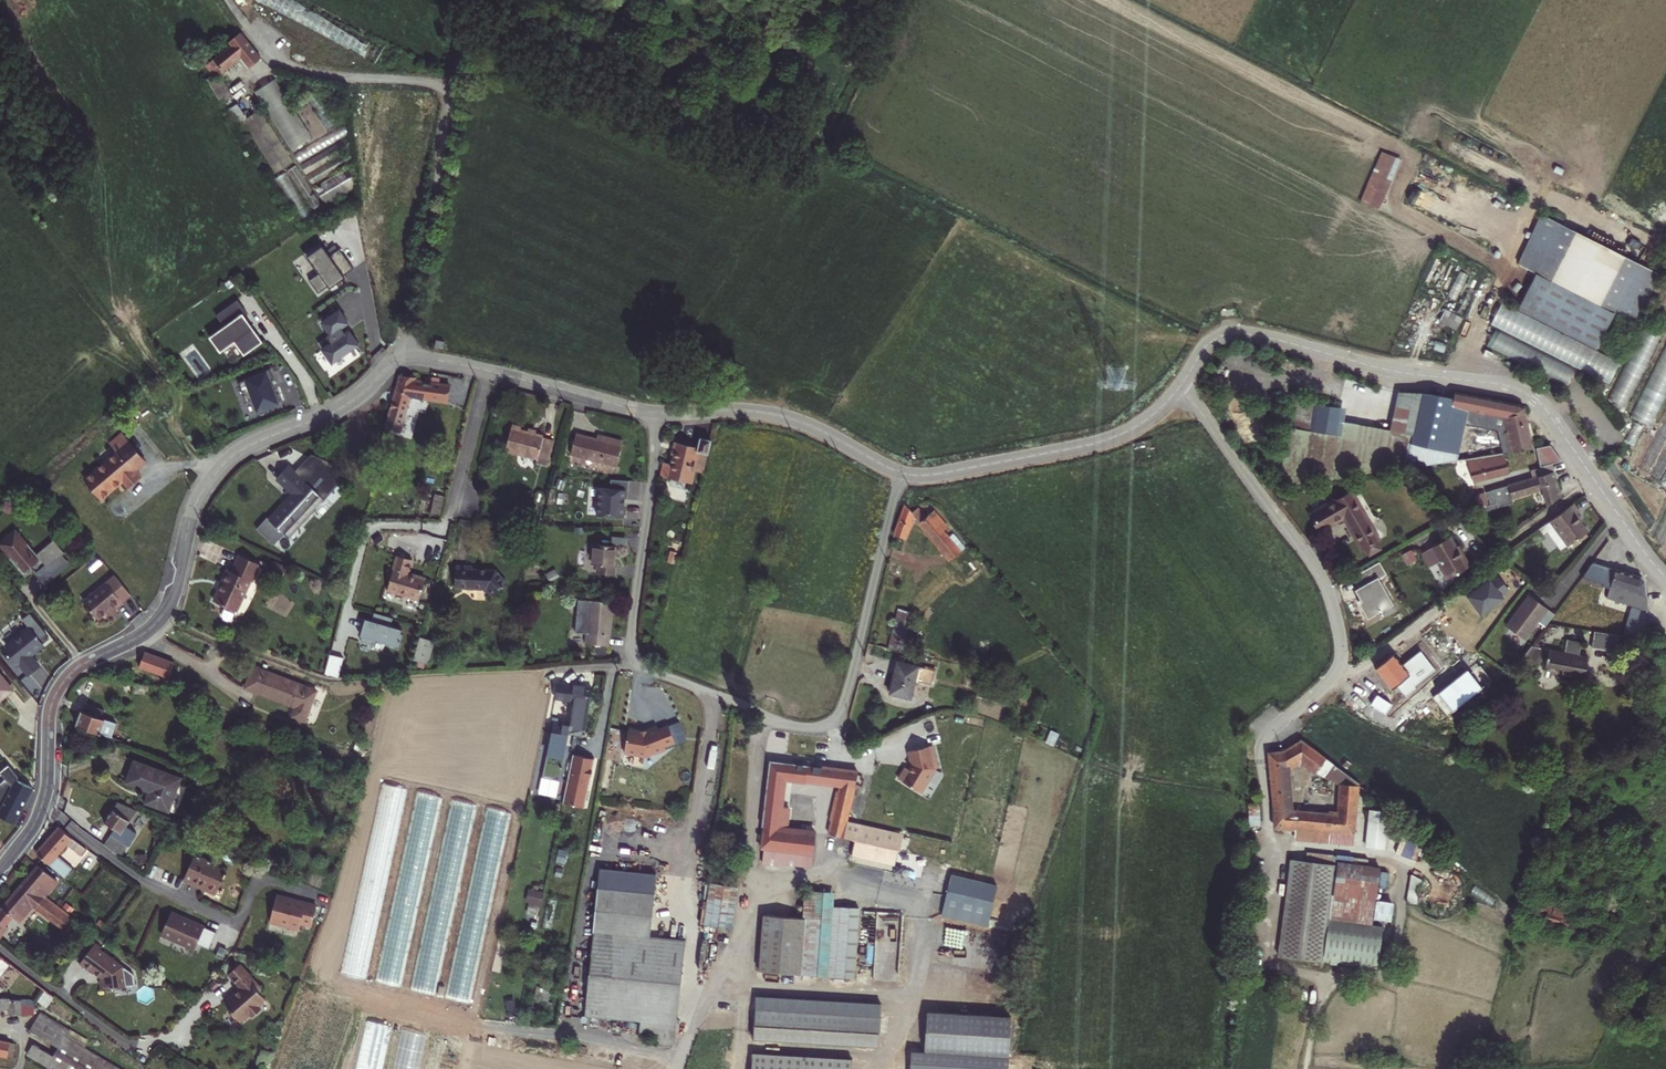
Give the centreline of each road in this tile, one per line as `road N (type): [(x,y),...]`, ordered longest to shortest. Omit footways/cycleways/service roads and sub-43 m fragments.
road 1 (residential): [(656,414),(635,656),(649,670),(780,724),(805,729),(837,718),(900,472)]
road 2 (residential): [(0,871),(42,804),(59,686),(162,615),(210,481),(245,448),(343,407),(405,358)]
road 3 (residential): [(1665,578),(1556,424),(1526,396),(1248,332),(1213,341),(1180,387)]
road 4 (unclassified): [(405,358),(448,91),(286,64),(228,0)]
road 5 (residential): [(1180,387),(1310,560),(1337,626),(1337,669),(1270,731)]
road 6 (residential): [(488,372),(444,527),(375,527),(340,640)]
road 7 (residential): [(1180,387),(1140,424),(1098,442),(935,475),(900,472)]
road 8 (residential): [(900,472),(775,414),(656,414)]
road 9 (residential): [(0,947),(127,1039),(171,1038),(199,1012)]
road 10 (residential): [(656,414),(488,372)]

